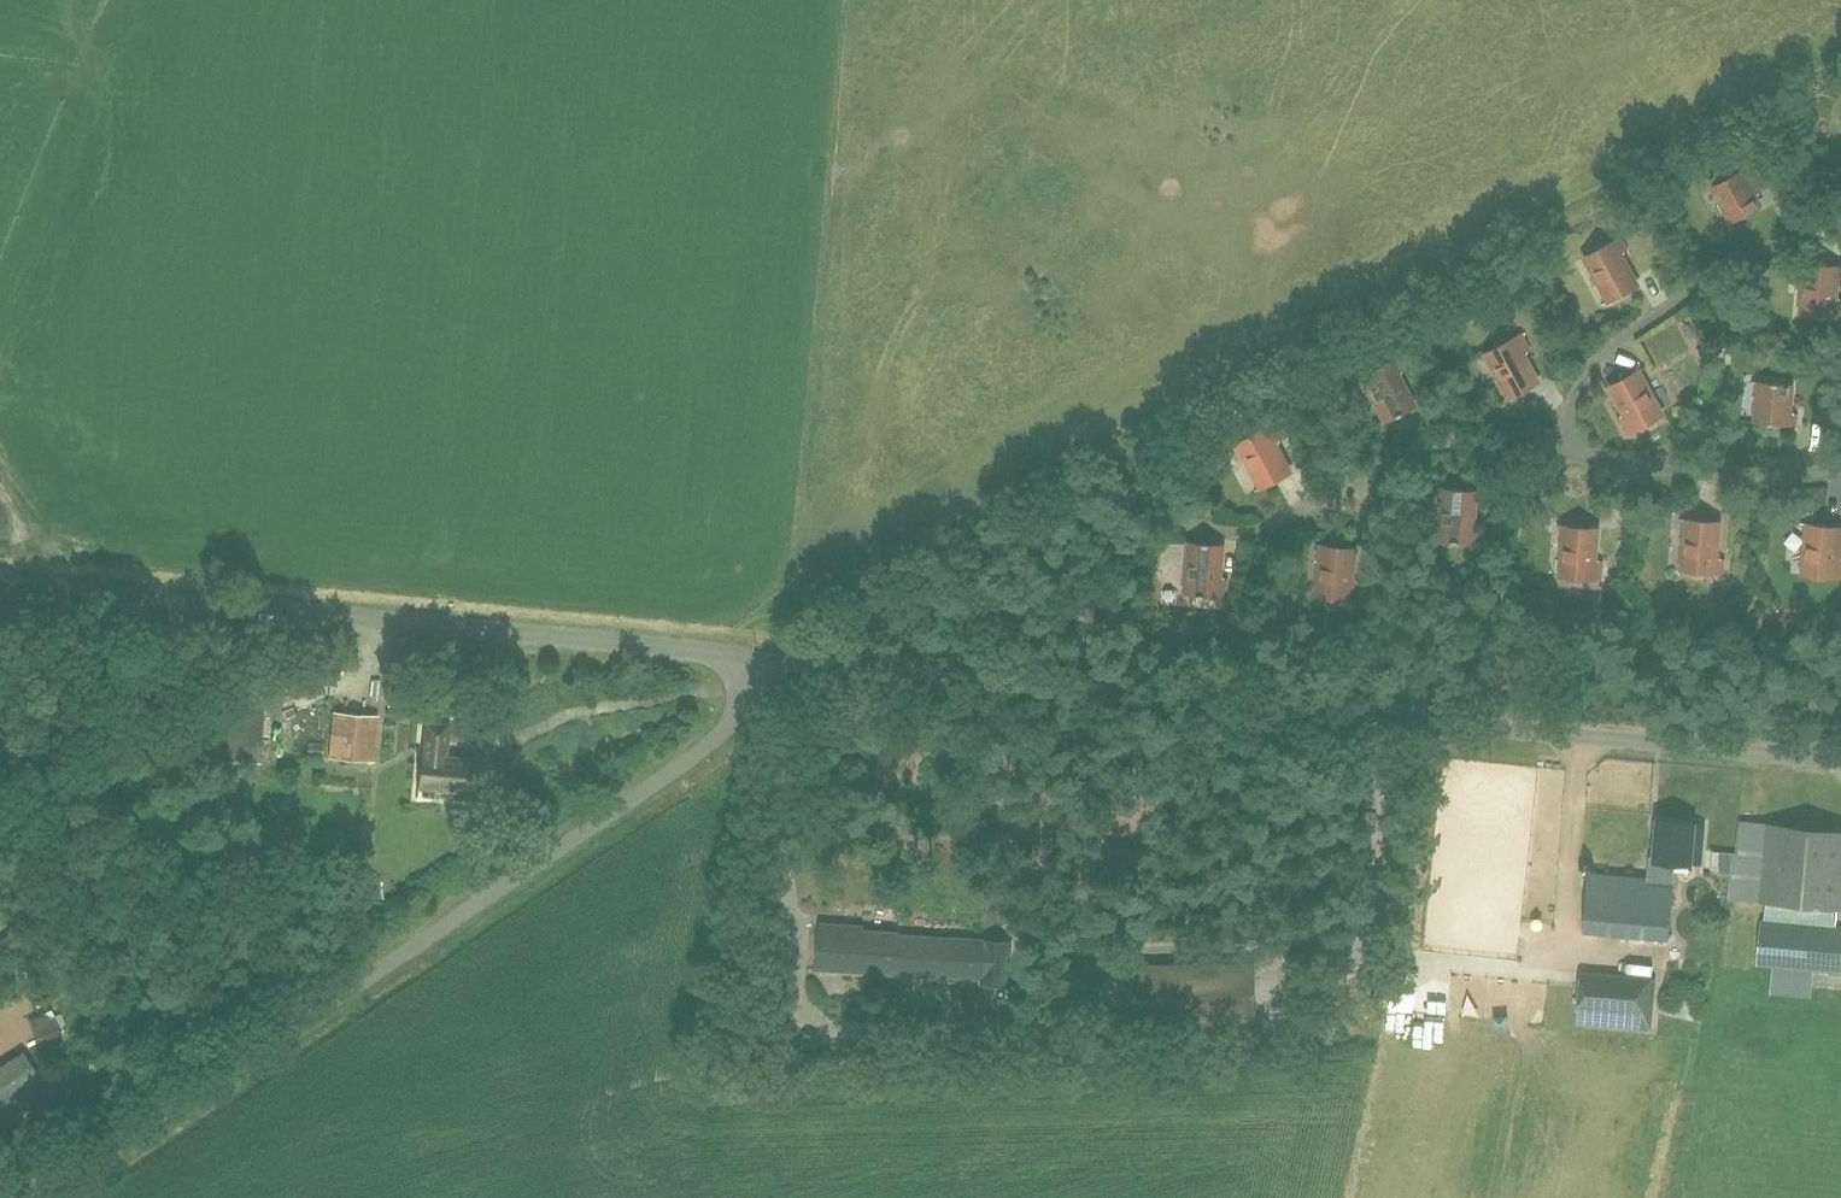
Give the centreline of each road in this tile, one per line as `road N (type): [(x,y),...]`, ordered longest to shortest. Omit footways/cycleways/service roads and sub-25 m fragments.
road 1 (unclassified): [(1840,768),(744,658)]
road 2 (unclassified): [(64,1197),(192,1115),(724,735),(738,709),(744,658)]
road 3 (unclassified): [(744,658),(0,598)]

